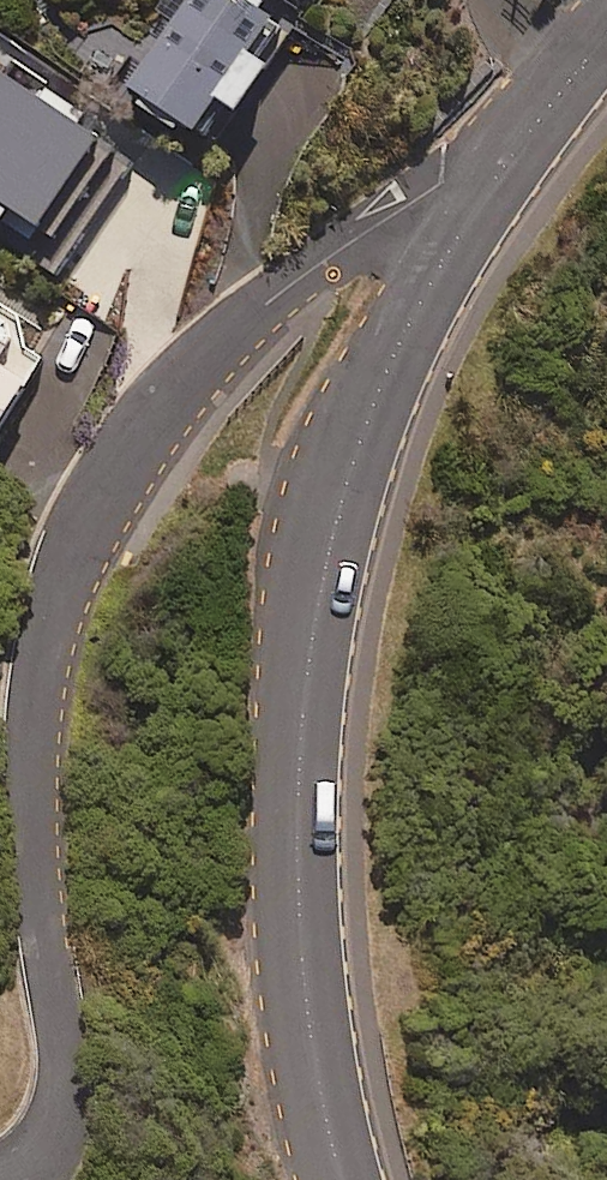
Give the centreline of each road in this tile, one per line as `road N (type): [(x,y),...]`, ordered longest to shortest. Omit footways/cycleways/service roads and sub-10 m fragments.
road 1 (tertiary): [(498,171),(441,182),(213,344),(152,411),(99,489),(60,576),(40,665),(32,760),(32,855),(68,1109),(46,1159),(18,1179)]
road 2 (secondary): [(498,171),(397,338),(349,464),(317,616),(296,774),(299,940),(321,1091),(346,1179)]
road 3 (secondary): [(606,24),(498,171)]

